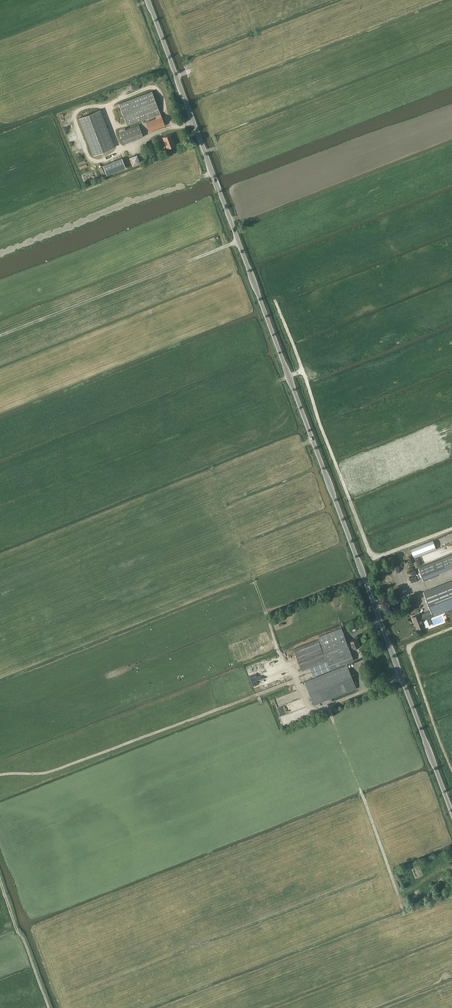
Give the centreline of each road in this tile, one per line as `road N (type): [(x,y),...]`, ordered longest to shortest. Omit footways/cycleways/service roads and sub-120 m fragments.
road 1 (tertiary): [(451,813),(149,0)]
road 2 (track): [(451,529),(370,554),(275,302)]
road 3 (track): [(0,776),(54,771),(296,681)]
road 4 (track): [(0,336),(238,241)]
road 5 (track): [(327,705),(405,915)]
road 6 (track): [(126,147),(91,159),(75,115),(106,109),(114,133)]
road 7 (track): [(49,1007),(0,881)]
road 8 (track): [(451,770),(408,650)]

